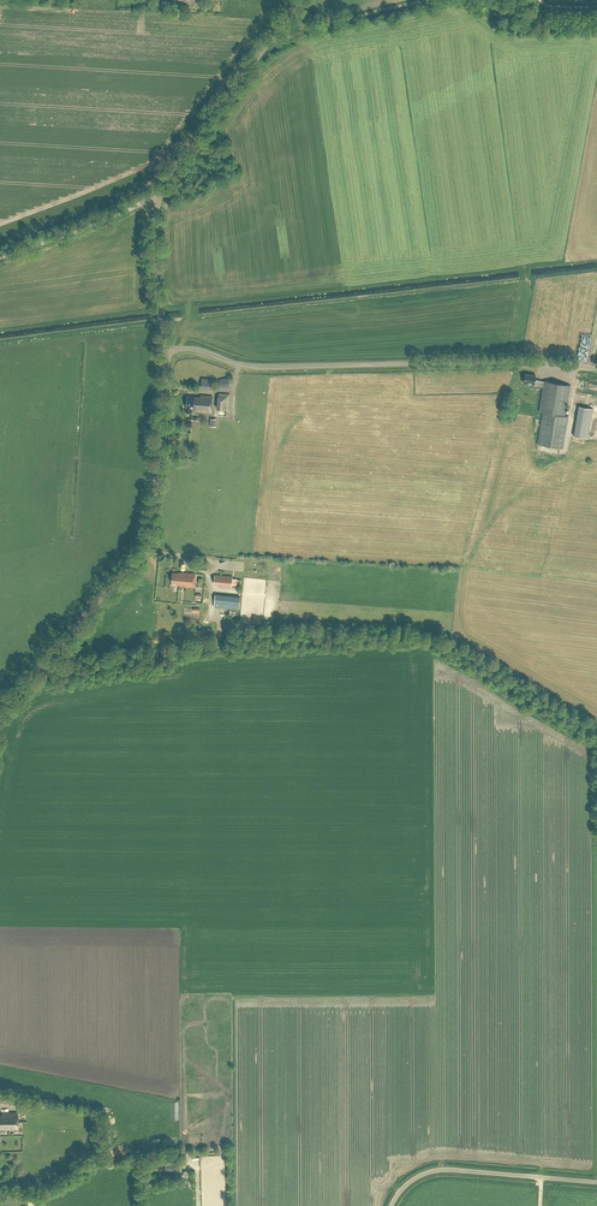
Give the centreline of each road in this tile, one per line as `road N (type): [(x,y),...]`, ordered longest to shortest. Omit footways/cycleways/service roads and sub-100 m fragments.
road 1 (unclassified): [(596,368),(507,361),(253,366),(165,349)]
road 2 (tertiary): [(0,715),(150,537),(165,349)]
road 3 (tertiary): [(157,203),(168,175),(298,0)]
road 4 (unclassified): [(391,1205),(410,1180),(437,1170),(596,1181)]
road 5 (unclassified): [(157,203),(143,202),(0,257)]
road 6 (tertiary): [(165,349),(157,203)]

